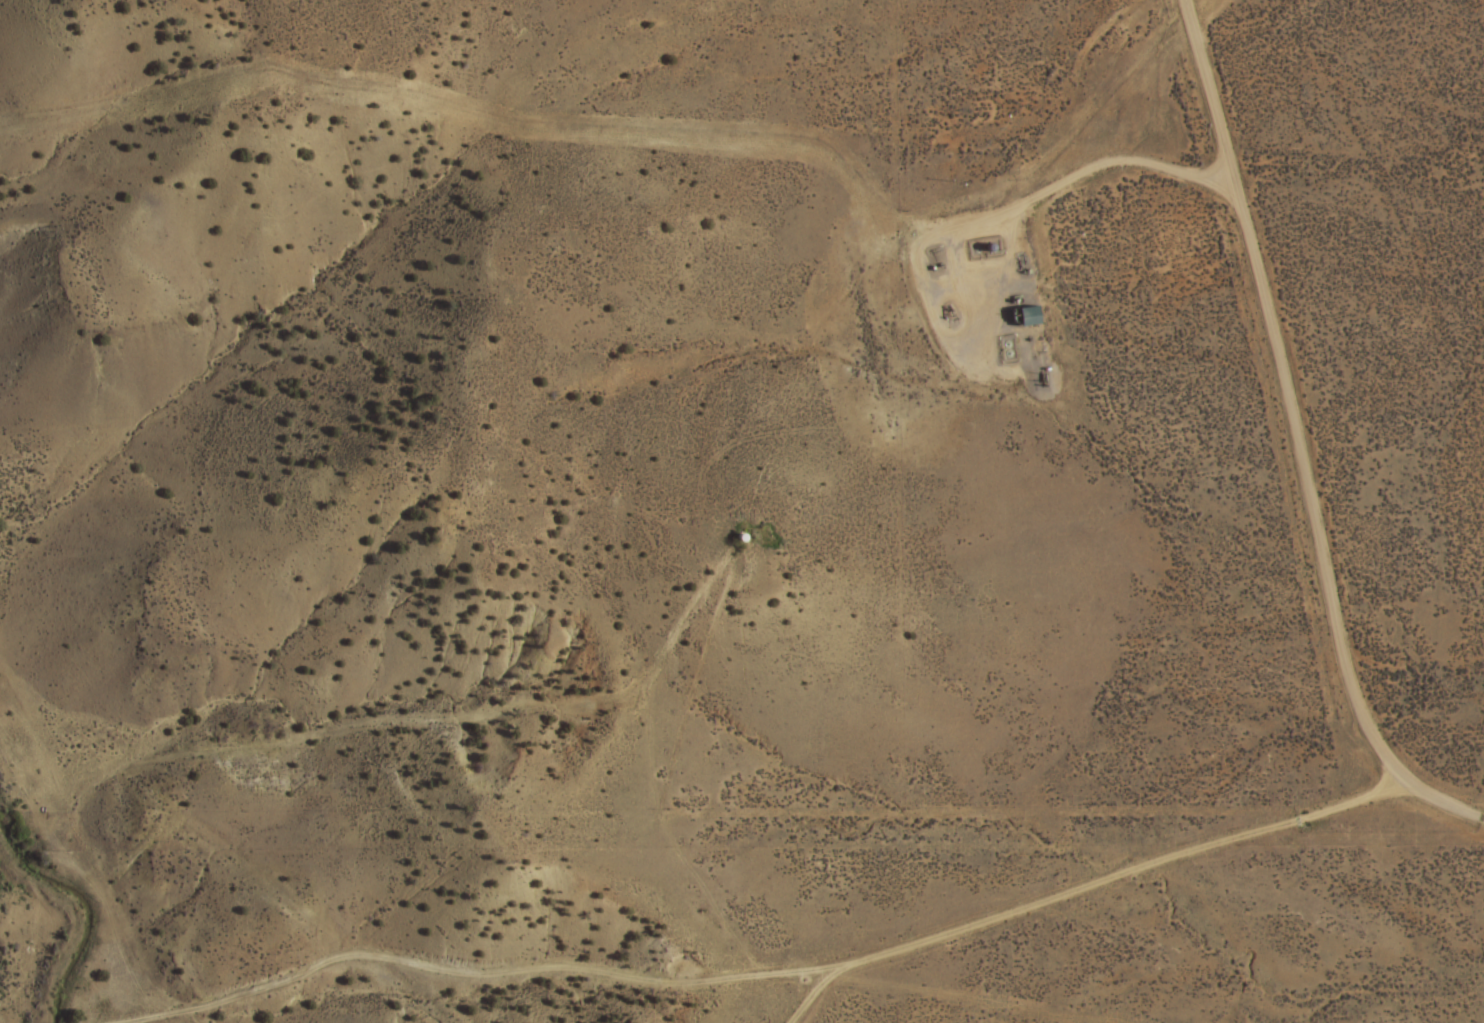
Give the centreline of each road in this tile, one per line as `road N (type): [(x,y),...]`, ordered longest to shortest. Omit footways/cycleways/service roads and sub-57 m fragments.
road 1 (residential): [(1483,821),(1460,815),(1387,768),(1351,684),(1313,494),(1188,0)]

